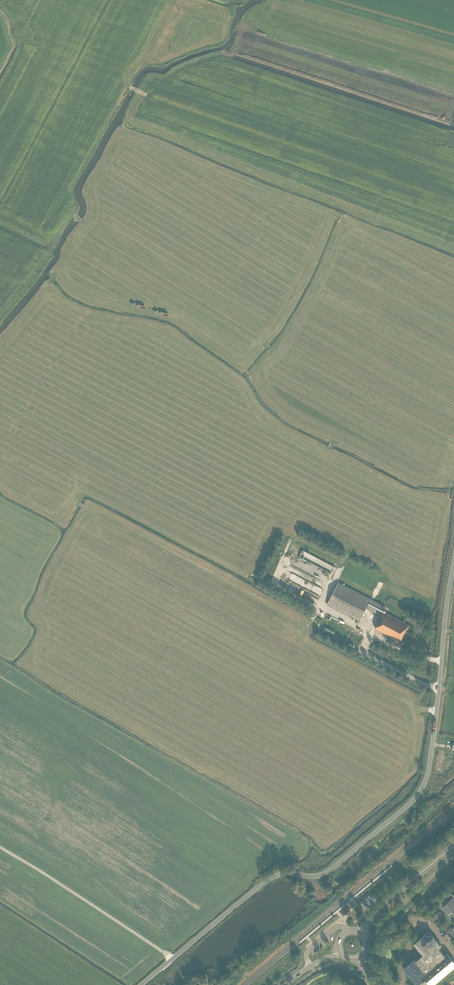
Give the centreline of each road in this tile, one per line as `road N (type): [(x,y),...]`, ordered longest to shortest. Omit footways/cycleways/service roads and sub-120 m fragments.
road 1 (unclassified): [(141,984),(268,880),(327,872),(418,794),(431,755),(453,563)]
road 2 (tertiary): [(361,933),(453,845)]

